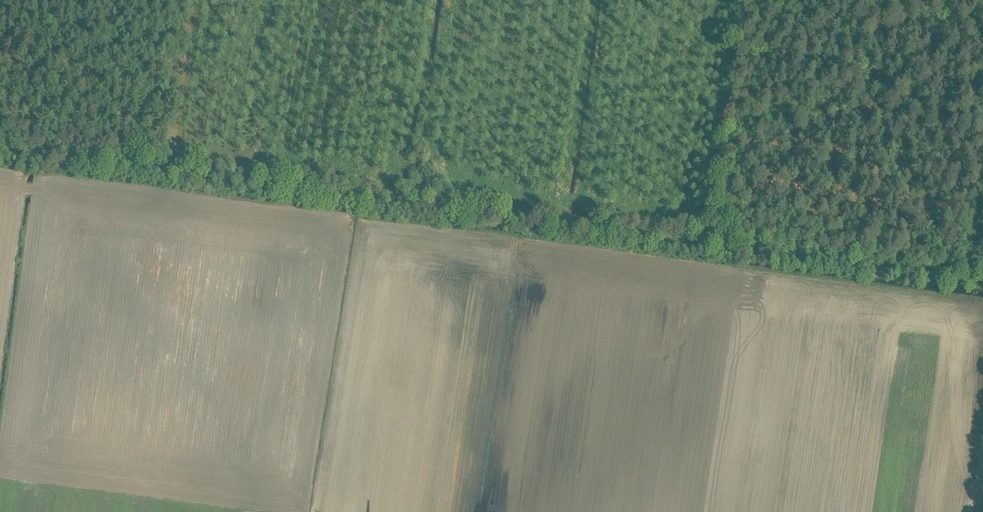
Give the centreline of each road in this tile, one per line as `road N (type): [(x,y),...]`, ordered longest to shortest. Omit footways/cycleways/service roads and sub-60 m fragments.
road 1 (track): [(0,148),(982,285)]

